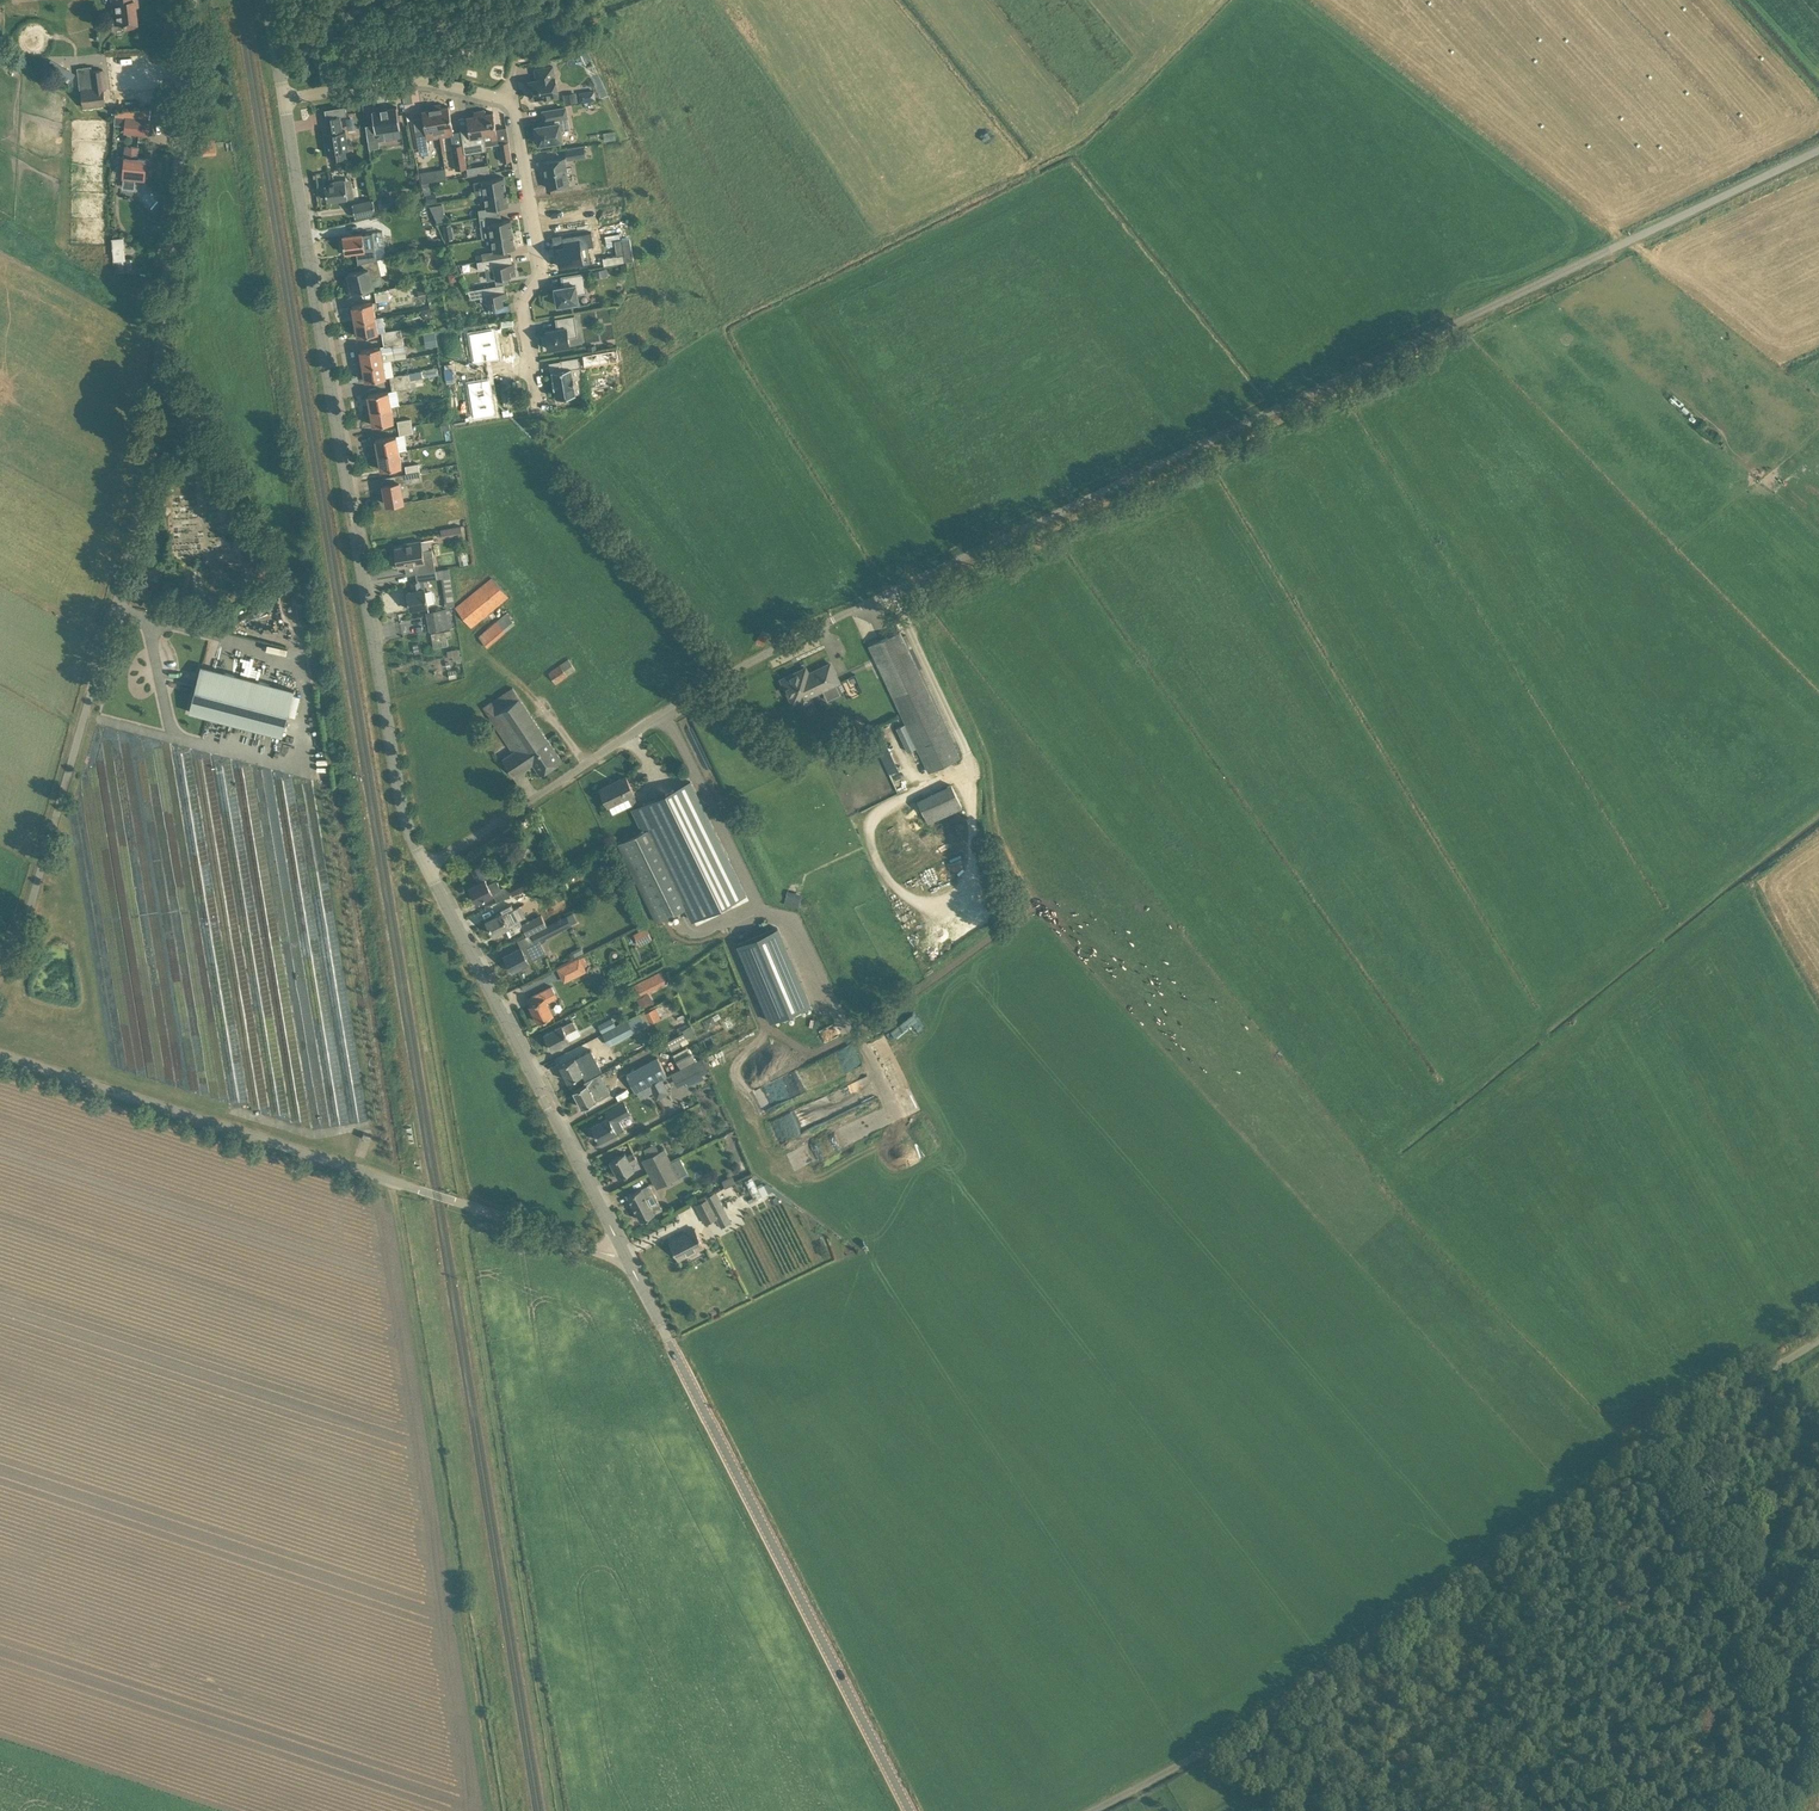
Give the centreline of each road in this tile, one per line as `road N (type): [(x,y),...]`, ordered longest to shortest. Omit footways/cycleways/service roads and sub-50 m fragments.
road 1 (unclassified): [(427,867),(720,677),(824,623),(1818,148)]
road 2 (unclassified): [(0,968),(116,609),(144,494),(191,0)]
road 3 (unclassified): [(1089,1810),(1246,1725),(1646,1448),(1818,1341)]
road 4 (tertiary): [(427,867),(403,810),(285,97)]
road 5 (unclassified): [(622,1246),(599,1252),(0,1053)]
road 6 (tertiary): [(909,1810),(622,1246)]
road 7 (track): [(561,1810),(465,1238),(472,1206)]
road 8 (unclassified): [(538,403),(524,306),(542,272),(512,97),(422,80),(285,97)]
road 9 (tertiary): [(622,1246),(427,867)]
road 10 (track): [(1646,1448),(1818,1633)]

